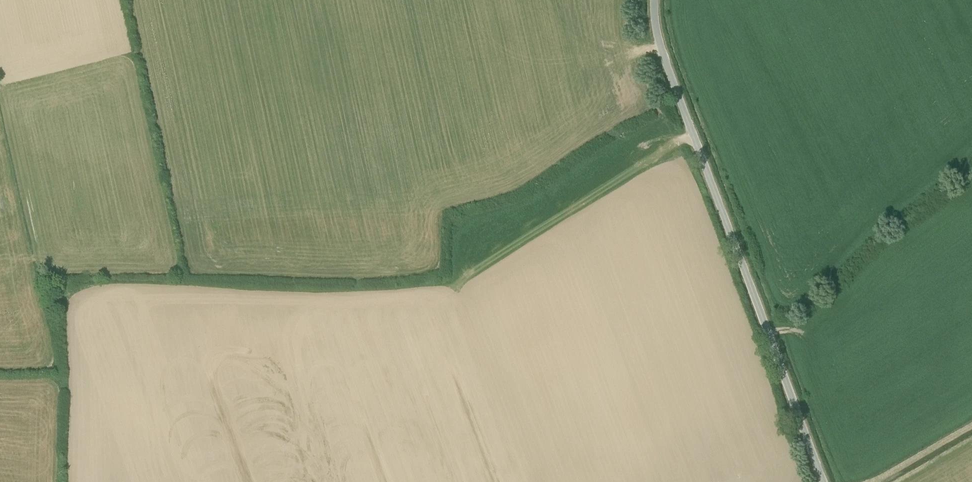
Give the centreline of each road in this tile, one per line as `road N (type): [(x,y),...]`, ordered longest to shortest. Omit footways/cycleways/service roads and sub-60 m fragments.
road 1 (unclassified): [(825,481),(659,41),(653,0)]

